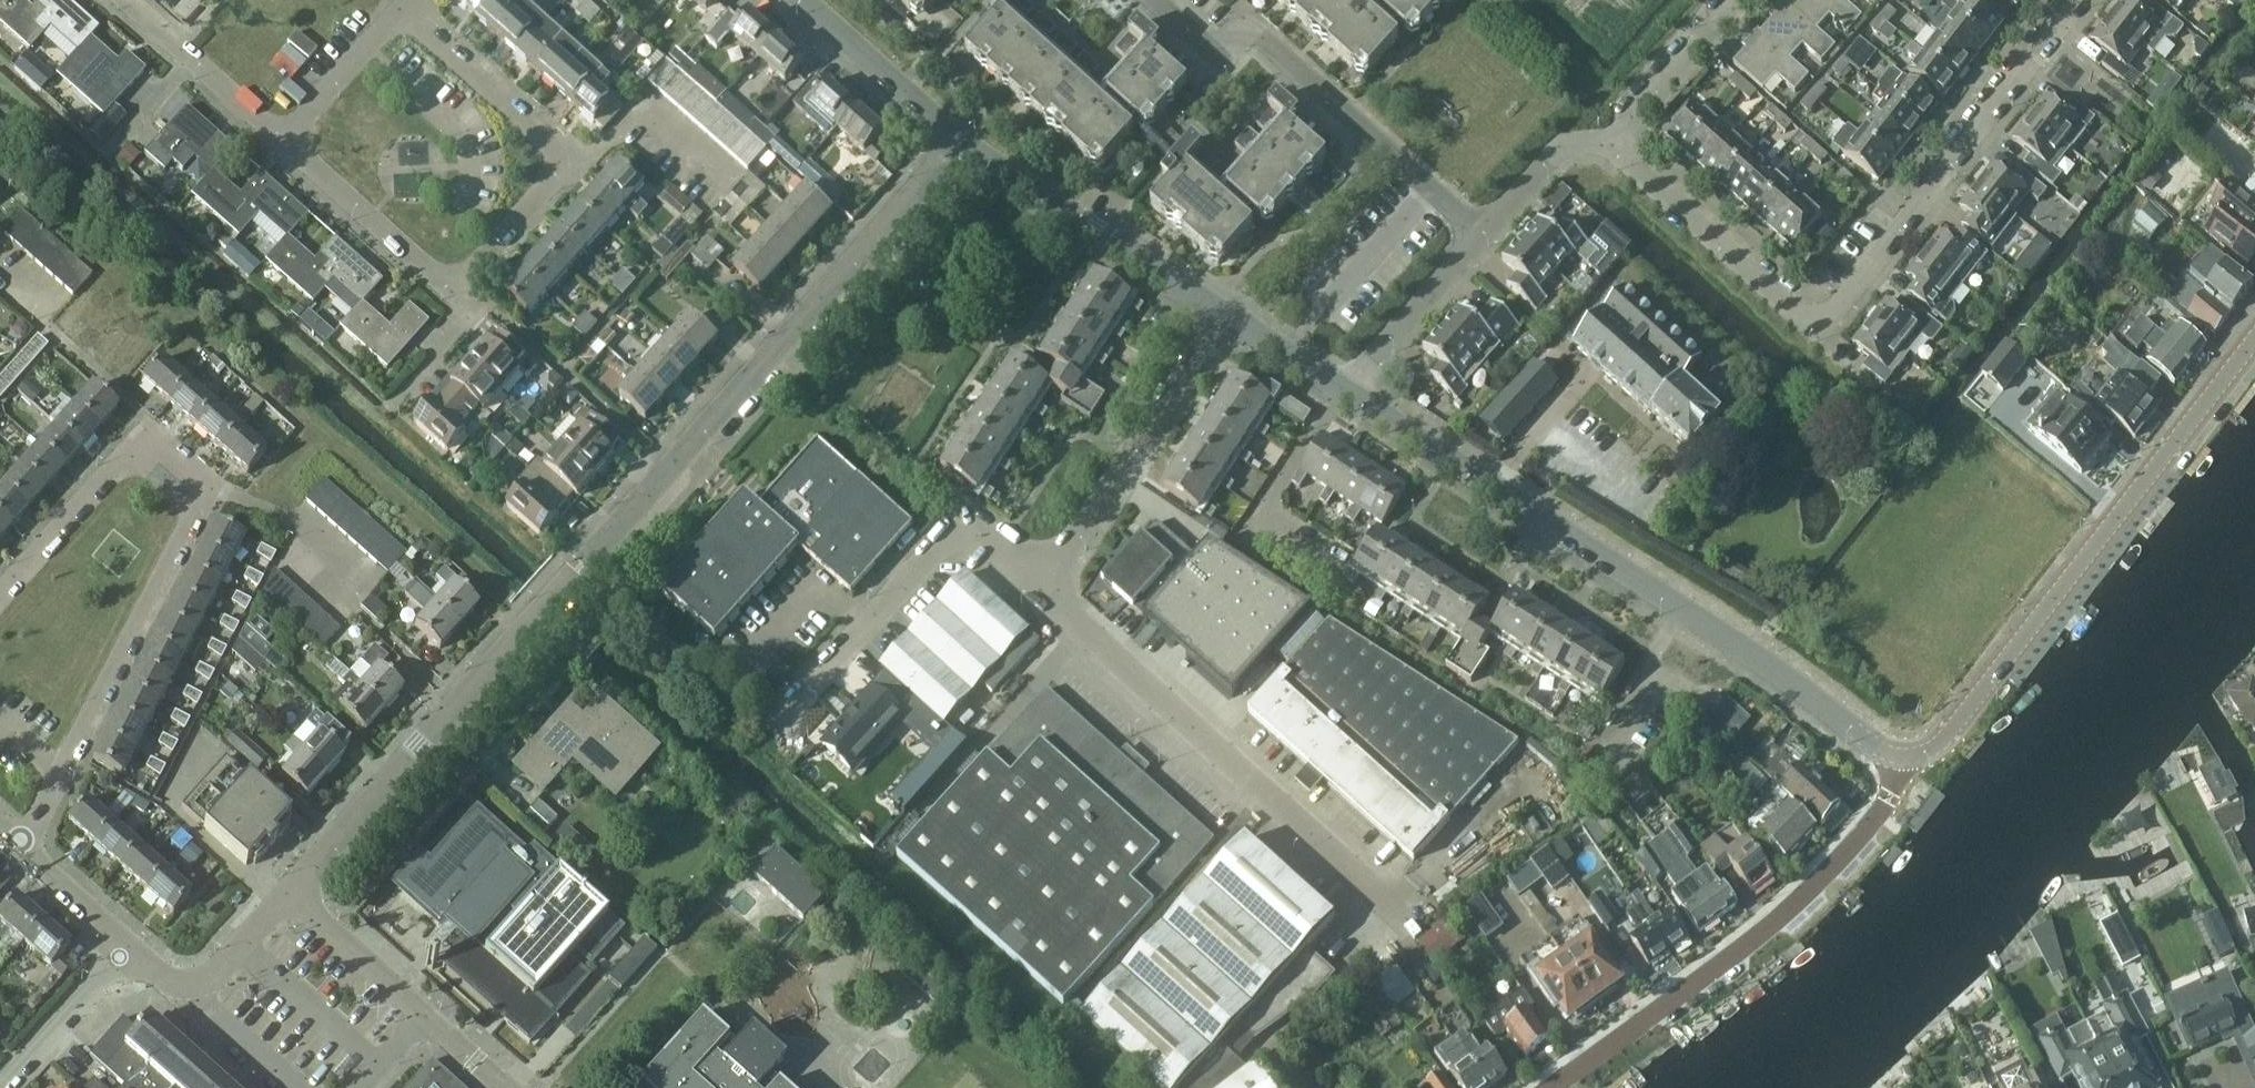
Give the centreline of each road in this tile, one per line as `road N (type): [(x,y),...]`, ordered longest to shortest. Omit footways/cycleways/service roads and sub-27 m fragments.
road 1 (residential): [(290,892),(962,141)]
road 2 (residential): [(2078,0),(1816,330),(1611,144)]
road 3 (residential): [(0,593),(137,454),(160,451),(182,461),(199,483),(197,509),(19,846)]
road 4 (tertiary): [(1904,757),(1871,743),(1739,641),(1351,389)]
road 5 (residential): [(405,4),(557,142),(559,179),(470,283),(429,274),(284,141)]
road 6 (tertiary): [(1904,757),(1930,750),(2254,341)]
road 7 (unclassified): [(1038,582),(1413,925)]
road 8 (residential): [(1551,1087),(1785,914),(1863,835),(1904,757)]
road 9 (residential): [(1429,190),(1246,22),(1218,53),(1160,0)]
road 10 (unclassified): [(777,723),(958,531),(980,533),(1038,582)]
road 11 (unclassified): [(1038,582),(1225,313)]
road 12 (tertiary): [(1225,313),(962,141)]
road 13 (tertiary): [(962,141),(802,0)]
road 14 (residential): [(284,141),(127,0)]
road 15 (residential): [(1351,389),(1479,235)]
road 16 (residential): [(1611,144),(1740,0)]
road 17 (residential): [(127,944),(1,1087)]
road 18 (residential): [(284,141),(405,4)]
road 19 (residential): [(425,1012),(290,892)]
road 20 (residential): [(1479,235),(1555,149),(1611,144)]
road 21 (residential): [(1429,190),(1319,316)]
road 22 (tertiary): [(1351,389),(1225,313)]
road 23 (residential): [(192,982),(201,1003),(292,1087)]
road 24 (residential): [(127,944),(19,846)]
road 25 (residential): [(192,982),(214,971),(290,892)]

